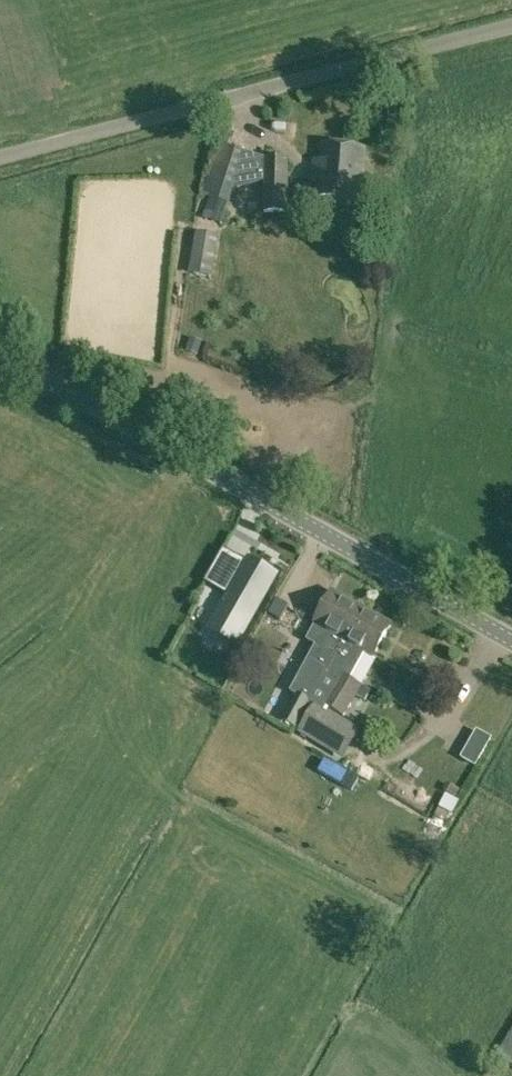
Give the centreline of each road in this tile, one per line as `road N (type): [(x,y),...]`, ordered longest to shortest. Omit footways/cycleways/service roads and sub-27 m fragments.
road 1 (tertiary): [(511,640),(0,338)]
road 2 (unclassified): [(0,157),(511,28)]

